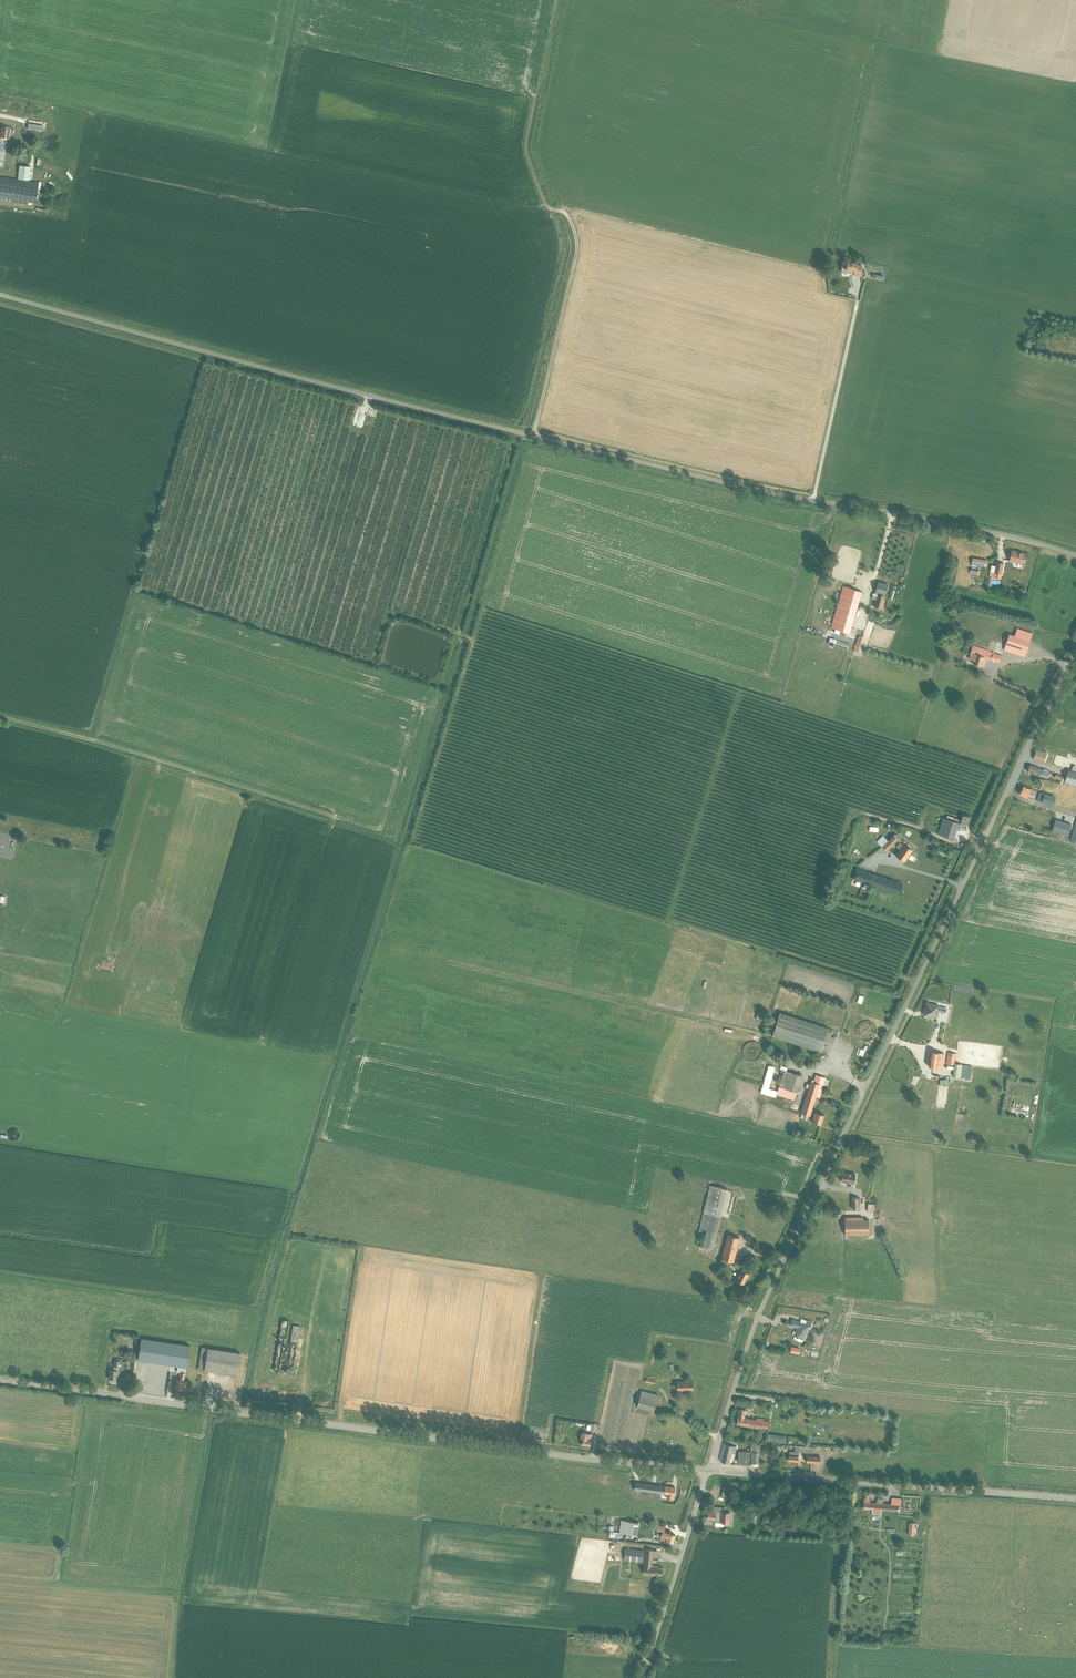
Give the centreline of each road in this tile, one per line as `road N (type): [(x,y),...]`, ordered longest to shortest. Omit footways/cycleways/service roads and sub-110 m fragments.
road 1 (unclassified): [(1075,556),(739,486),(0,295)]
road 2 (unclassified): [(709,1471),(760,1312),(1075,650)]
road 3 (tertiary): [(709,1471),(0,1380)]
road 4 (tertiary): [(1075,1499),(709,1471)]
road 5 (track): [(0,716),(327,815),(336,826)]
road 6 (unclassified): [(643,1677),(709,1471)]

